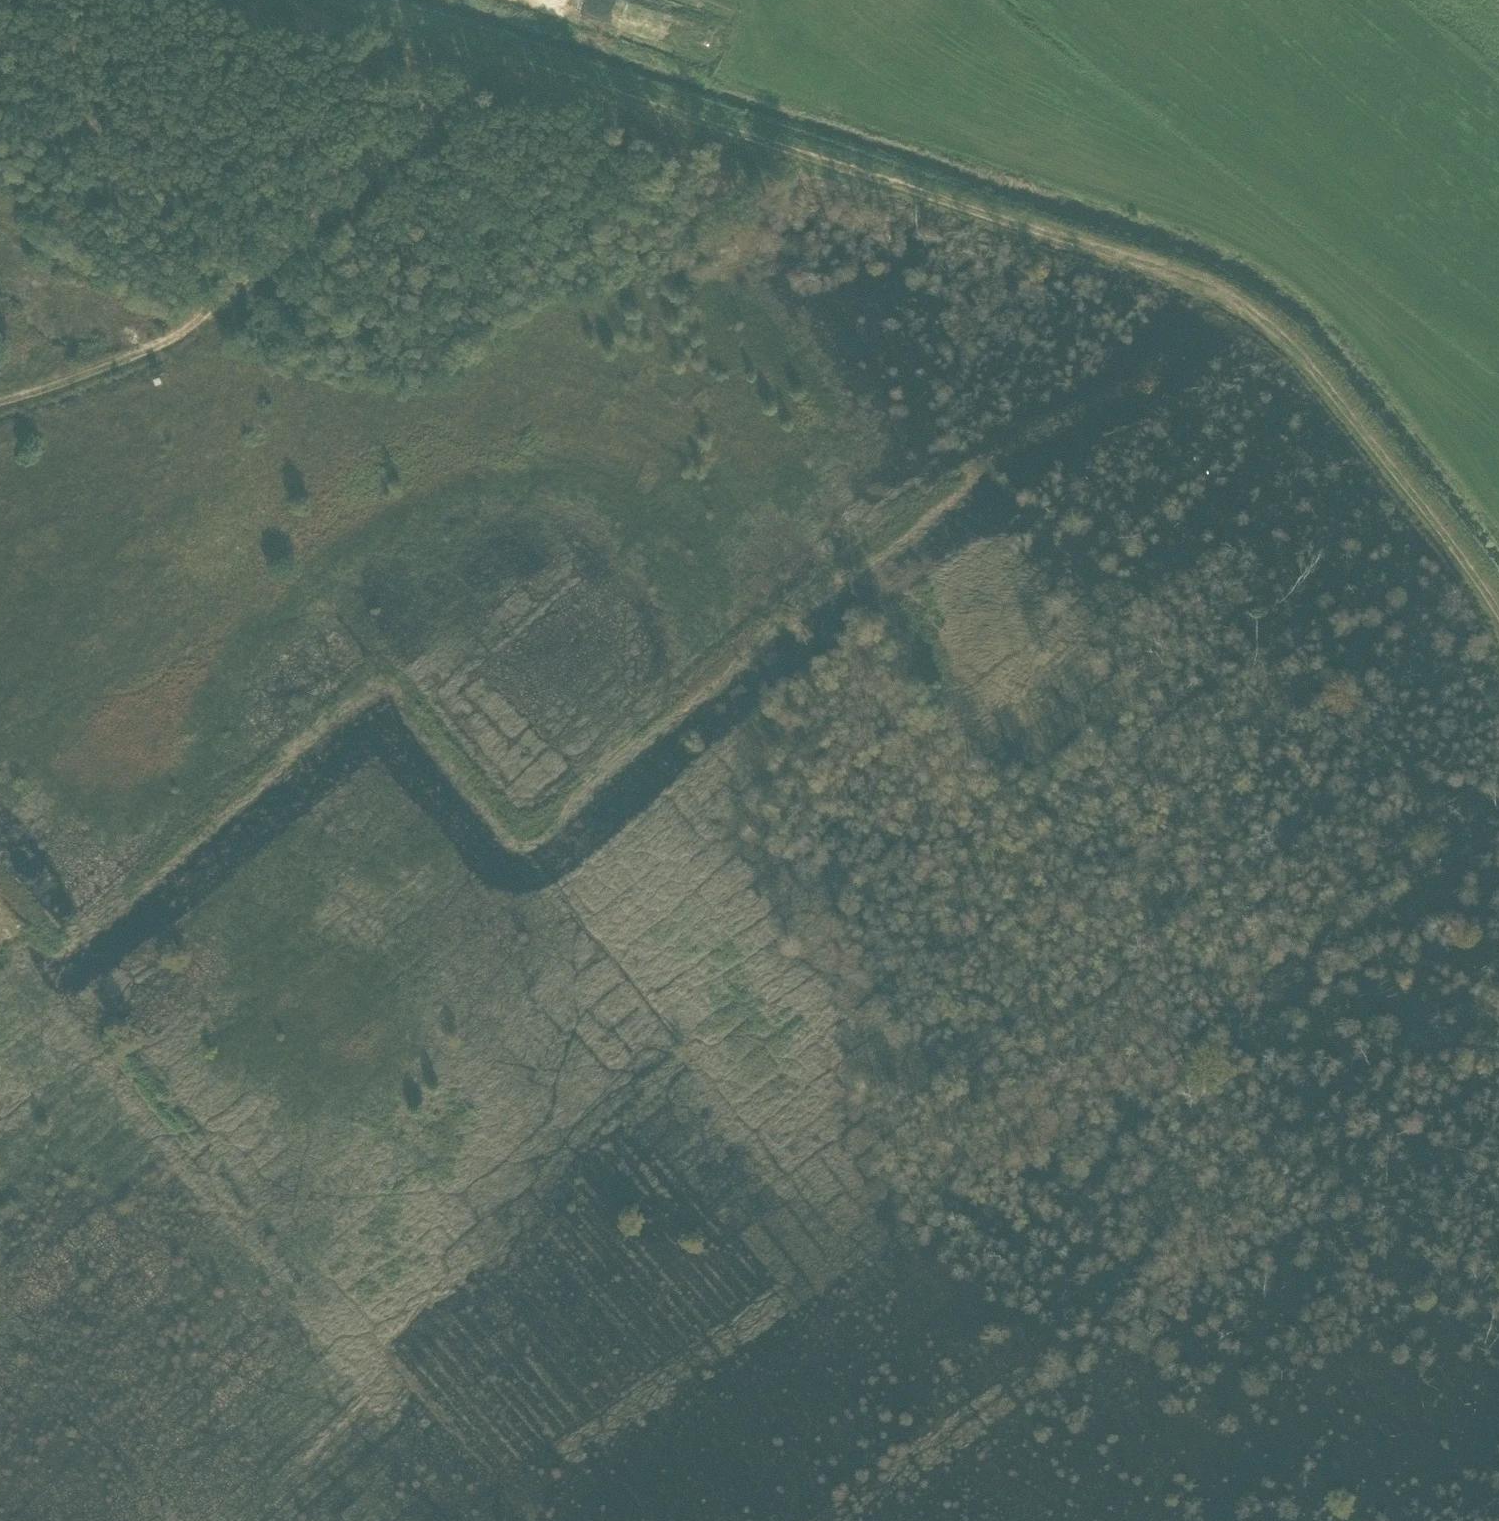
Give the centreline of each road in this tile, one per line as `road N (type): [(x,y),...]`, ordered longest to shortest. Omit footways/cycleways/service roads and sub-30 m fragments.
road 1 (track): [(482,49),(1168,272),(1243,308),(1309,367),(1498,611)]
road 2 (track): [(0,402),(119,360),(179,330),(370,164),(482,49)]
road 3 (track): [(482,49),(323,0)]

